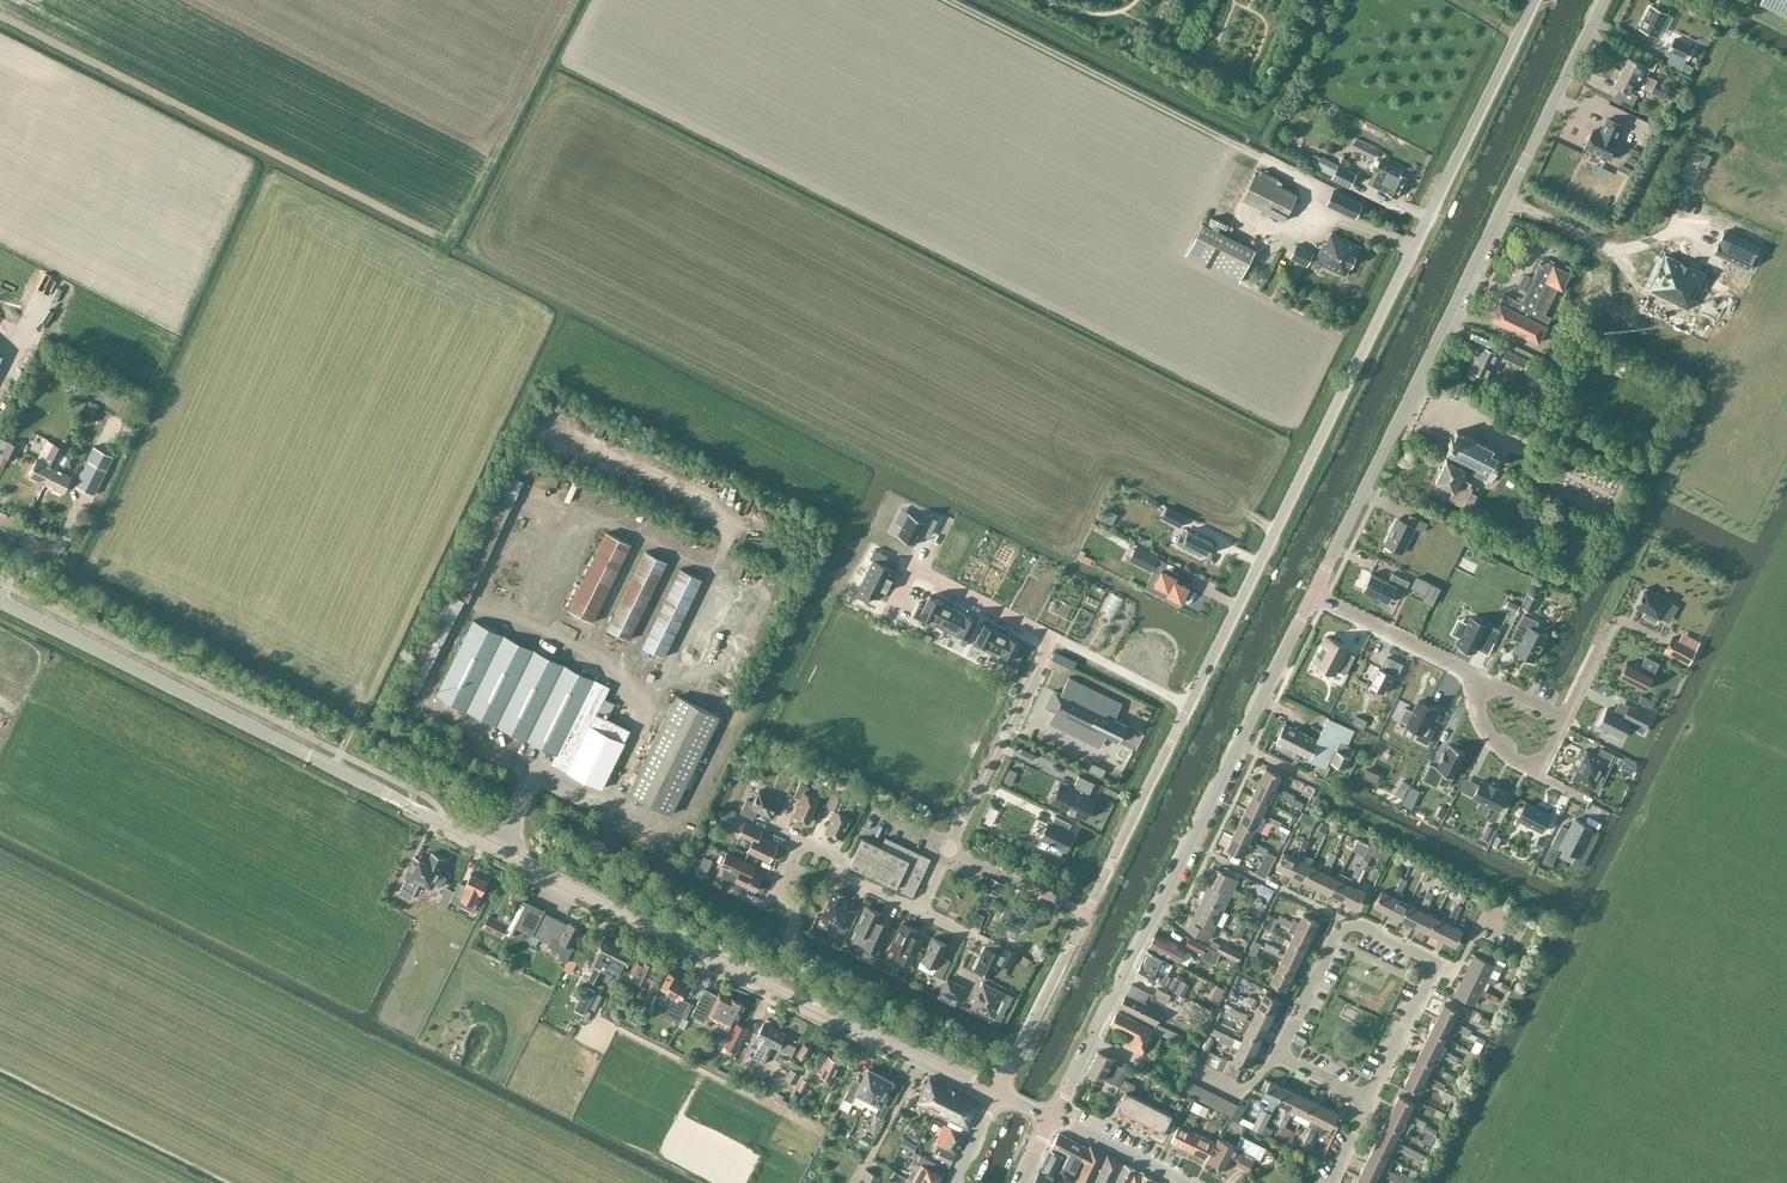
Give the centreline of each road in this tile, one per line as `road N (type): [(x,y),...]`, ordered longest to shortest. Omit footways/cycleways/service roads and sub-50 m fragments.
road 1 (tertiary): [(769,982),(0,600)]
road 2 (unclassified): [(1184,713),(1536,0)]
road 3 (tertiary): [(1314,594),(1604,0)]
road 4 (tertiary): [(1053,1118),(1314,594)]
road 5 (residential): [(949,847),(1052,636),(910,568),(892,604)]
road 6 (residential): [(1431,965),(1363,927),(1338,932),(1277,1055),(1364,1099)]
road 7 (tertiary): [(996,1092),(769,982)]
road 8 (residential): [(1085,913),(1184,713)]
road 9 (residential): [(996,1092),(1085,913)]
road 10 (residential): [(1314,594),(1474,677)]
road 11 (residential): [(803,841),(784,885),(795,926),(769,982)]
road 12 (residential): [(1085,913),(949,847)]
road 13 (residential): [(1364,1099),(1431,965)]
road 14 (tertiary): [(1187,1182),(1053,1118)]
road 15 (residential): [(919,910),(847,875),(803,841)]
road 16 (residential): [(1474,677),(1493,735),(1537,776)]

